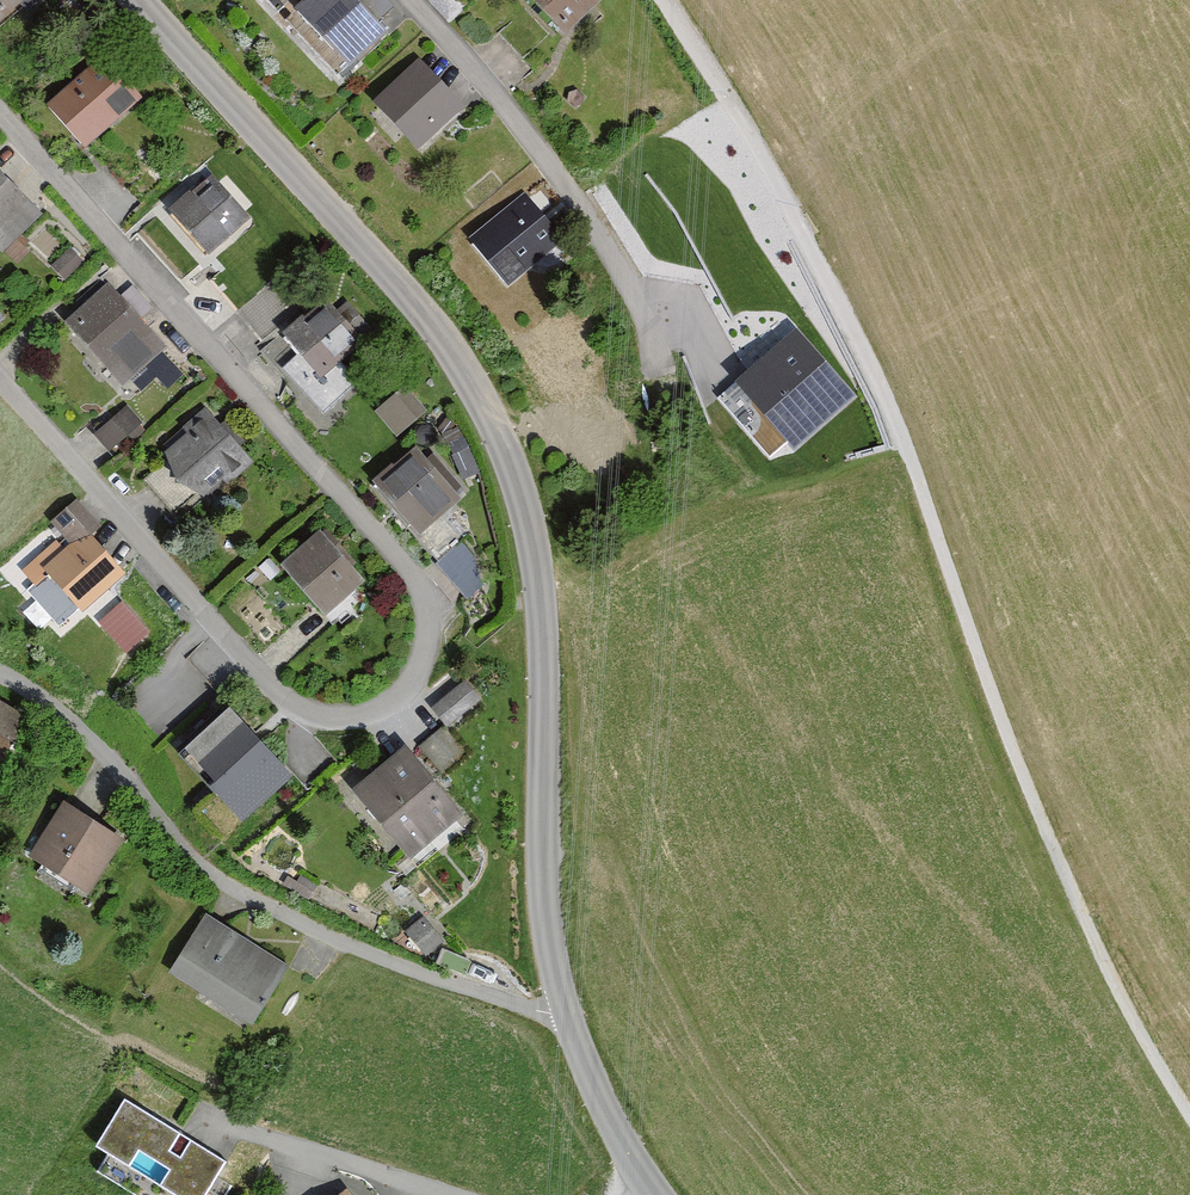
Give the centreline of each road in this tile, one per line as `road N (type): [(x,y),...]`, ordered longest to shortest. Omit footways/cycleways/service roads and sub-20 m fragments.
road 1 (residential): [(0,381),(277,693),(301,710),(356,717),(379,711),(411,685),(427,643),(415,581),(0,113)]
road 2 (track): [(1189,1128),(1048,850),(880,389),(784,203),(659,0)]
road 3 (tertiary): [(140,0),(420,309),(462,364),(516,473),(540,586),(545,911),(565,1008)]
road 4 (residential): [(565,1008),(539,1012),(401,966),(231,889),(181,846),(71,717),(0,674)]
road 5 (residential): [(413,0),(579,202),(646,315),(664,366)]
road 6 (tertiary): [(565,1008),(619,1140),(653,1194)]

